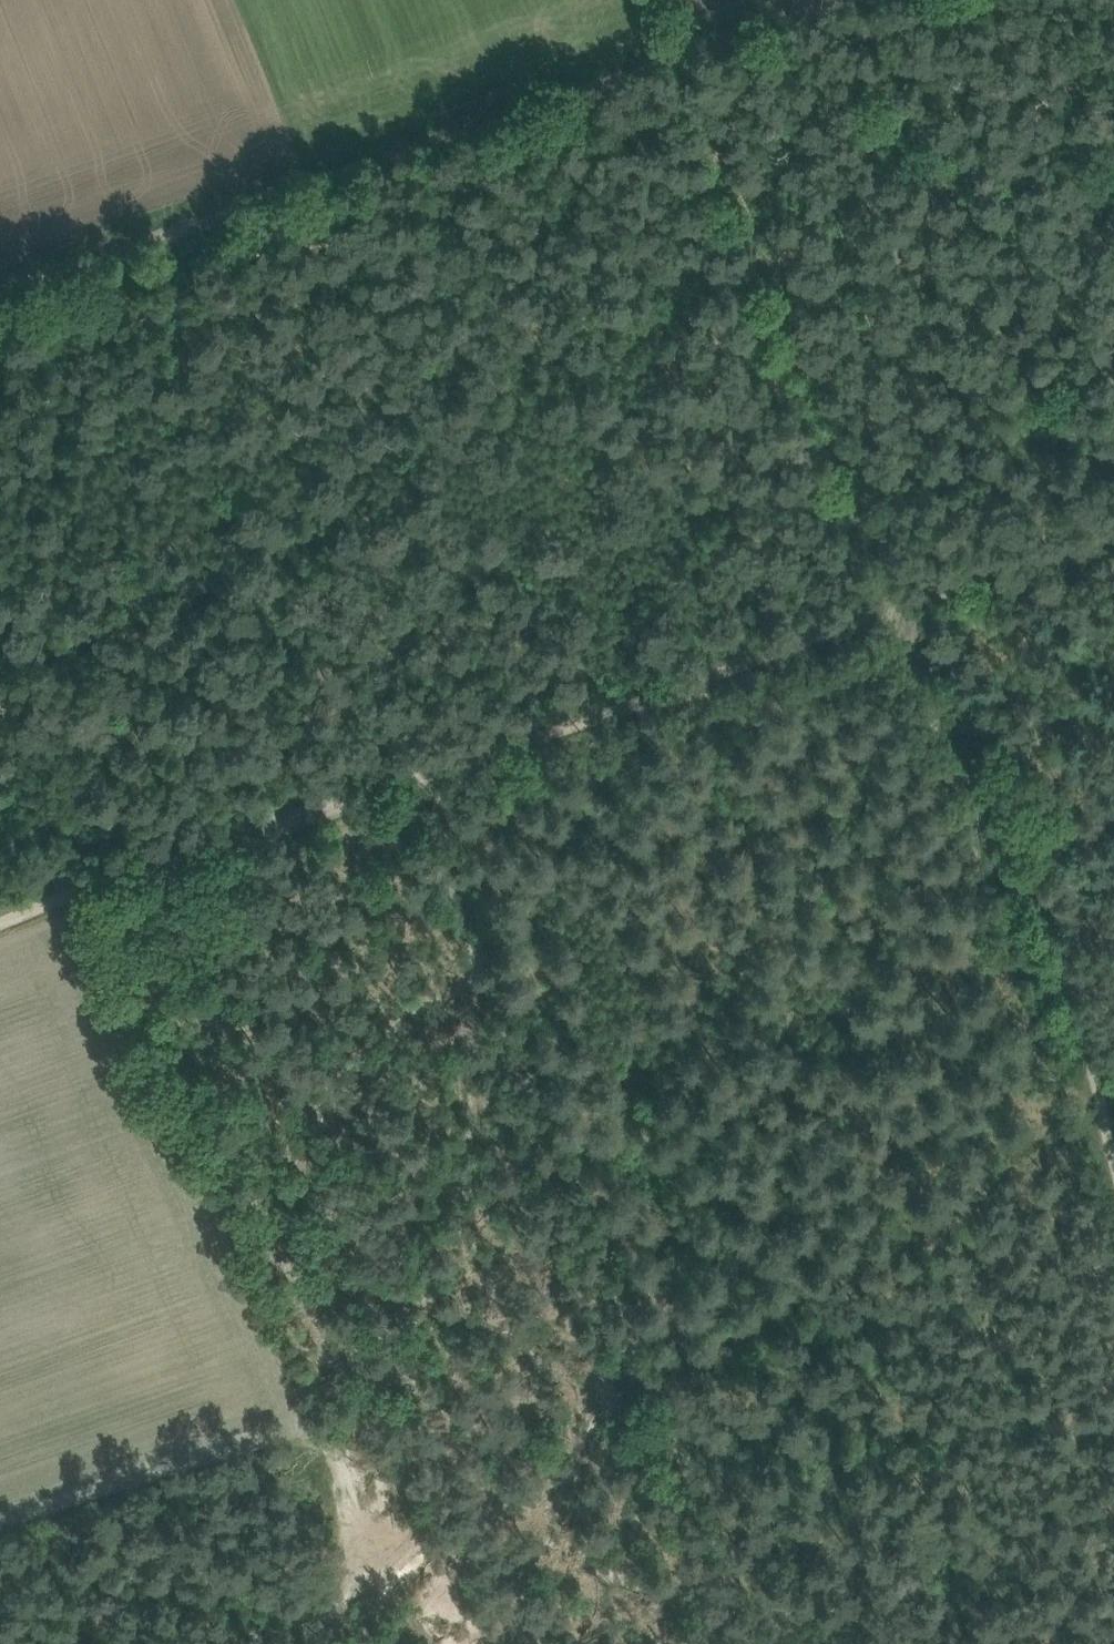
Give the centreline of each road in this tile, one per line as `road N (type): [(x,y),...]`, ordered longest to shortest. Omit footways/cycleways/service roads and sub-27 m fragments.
road 1 (track): [(0,919),(1113,536)]
road 2 (track): [(0,290),(836,0)]

